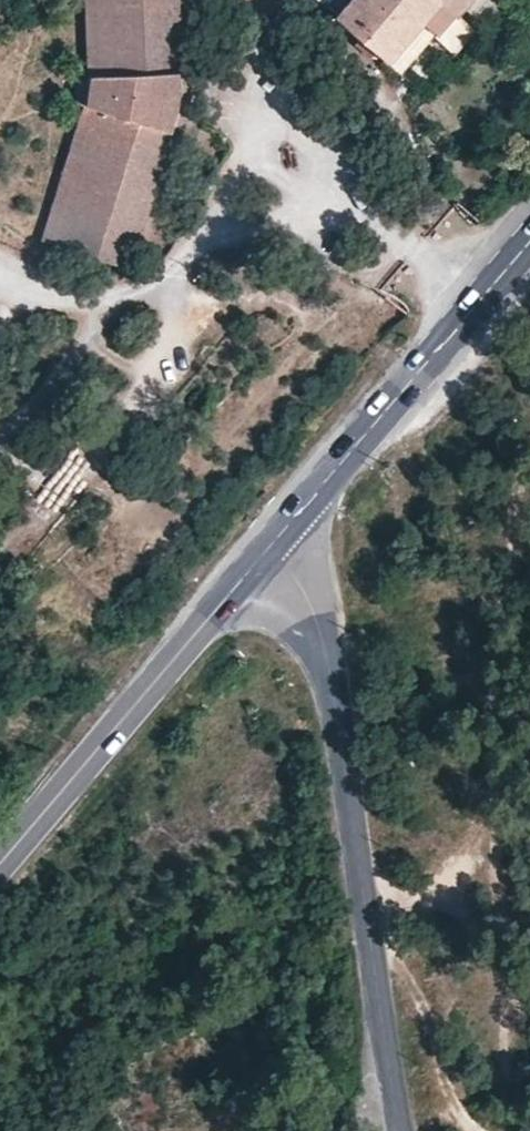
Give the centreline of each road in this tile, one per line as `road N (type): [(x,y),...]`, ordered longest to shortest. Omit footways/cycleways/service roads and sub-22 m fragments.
road 1 (tertiary): [(399,1130),(328,652),(297,574),(268,548)]
road 2 (primary): [(0,866),(268,548)]
road 3 (primary): [(268,548),(529,242)]
road 4 (track): [(362,894),(430,1026),(448,1094),(476,1130)]

